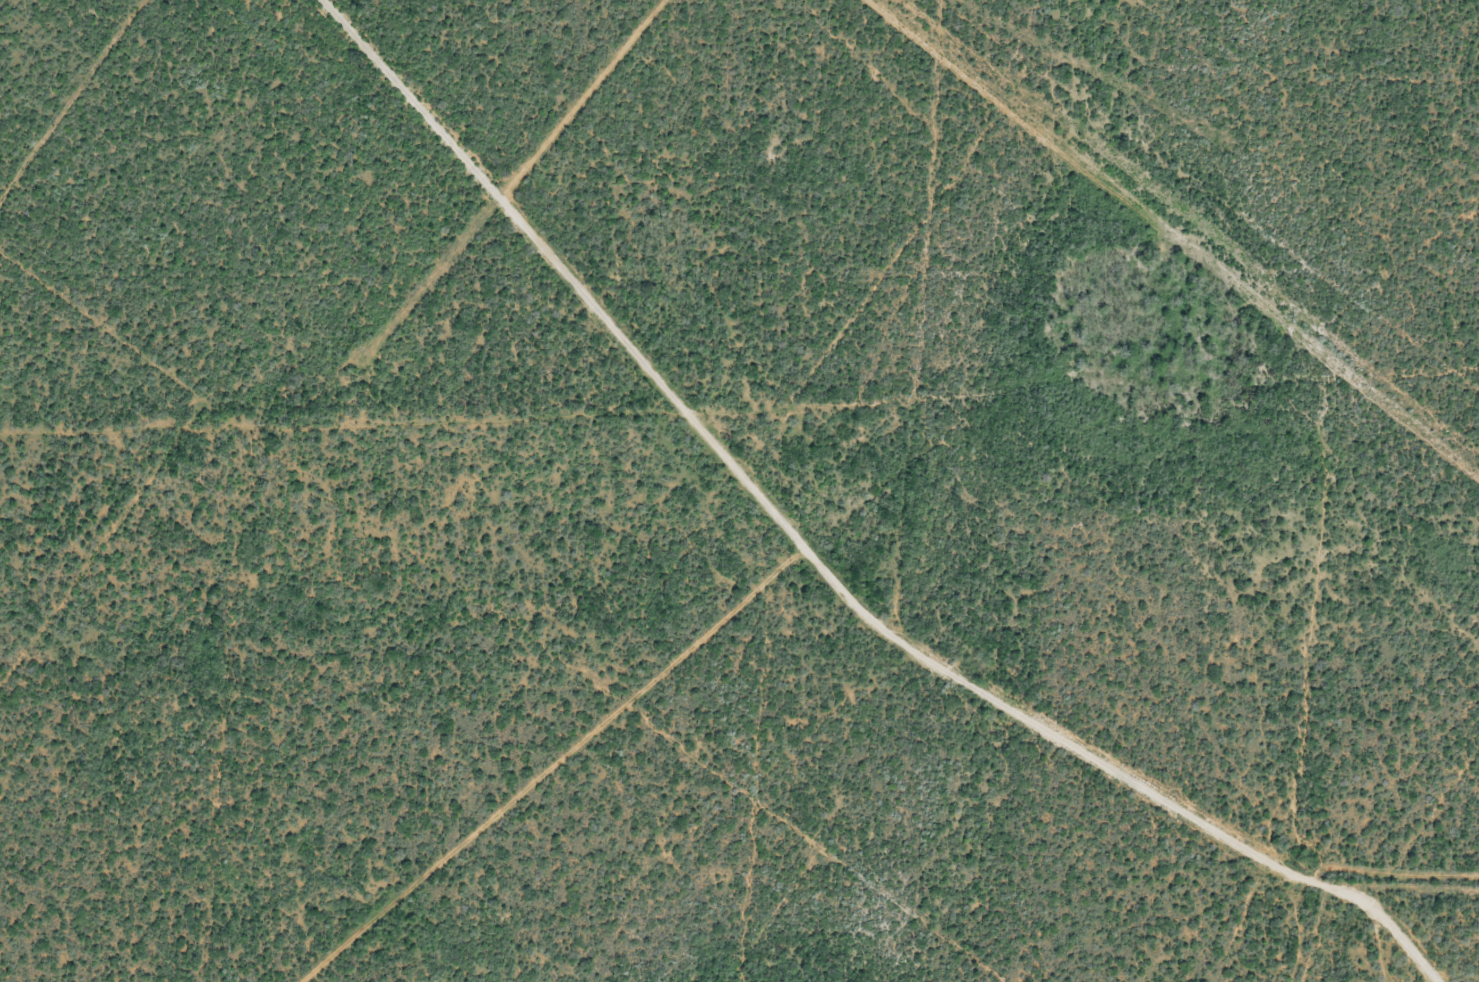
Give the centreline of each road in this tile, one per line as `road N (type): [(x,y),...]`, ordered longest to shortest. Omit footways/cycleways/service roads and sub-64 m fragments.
road 1 (residential): [(1440,981),(1437,964),(1351,902),(1092,762),(967,671),(970,0)]

